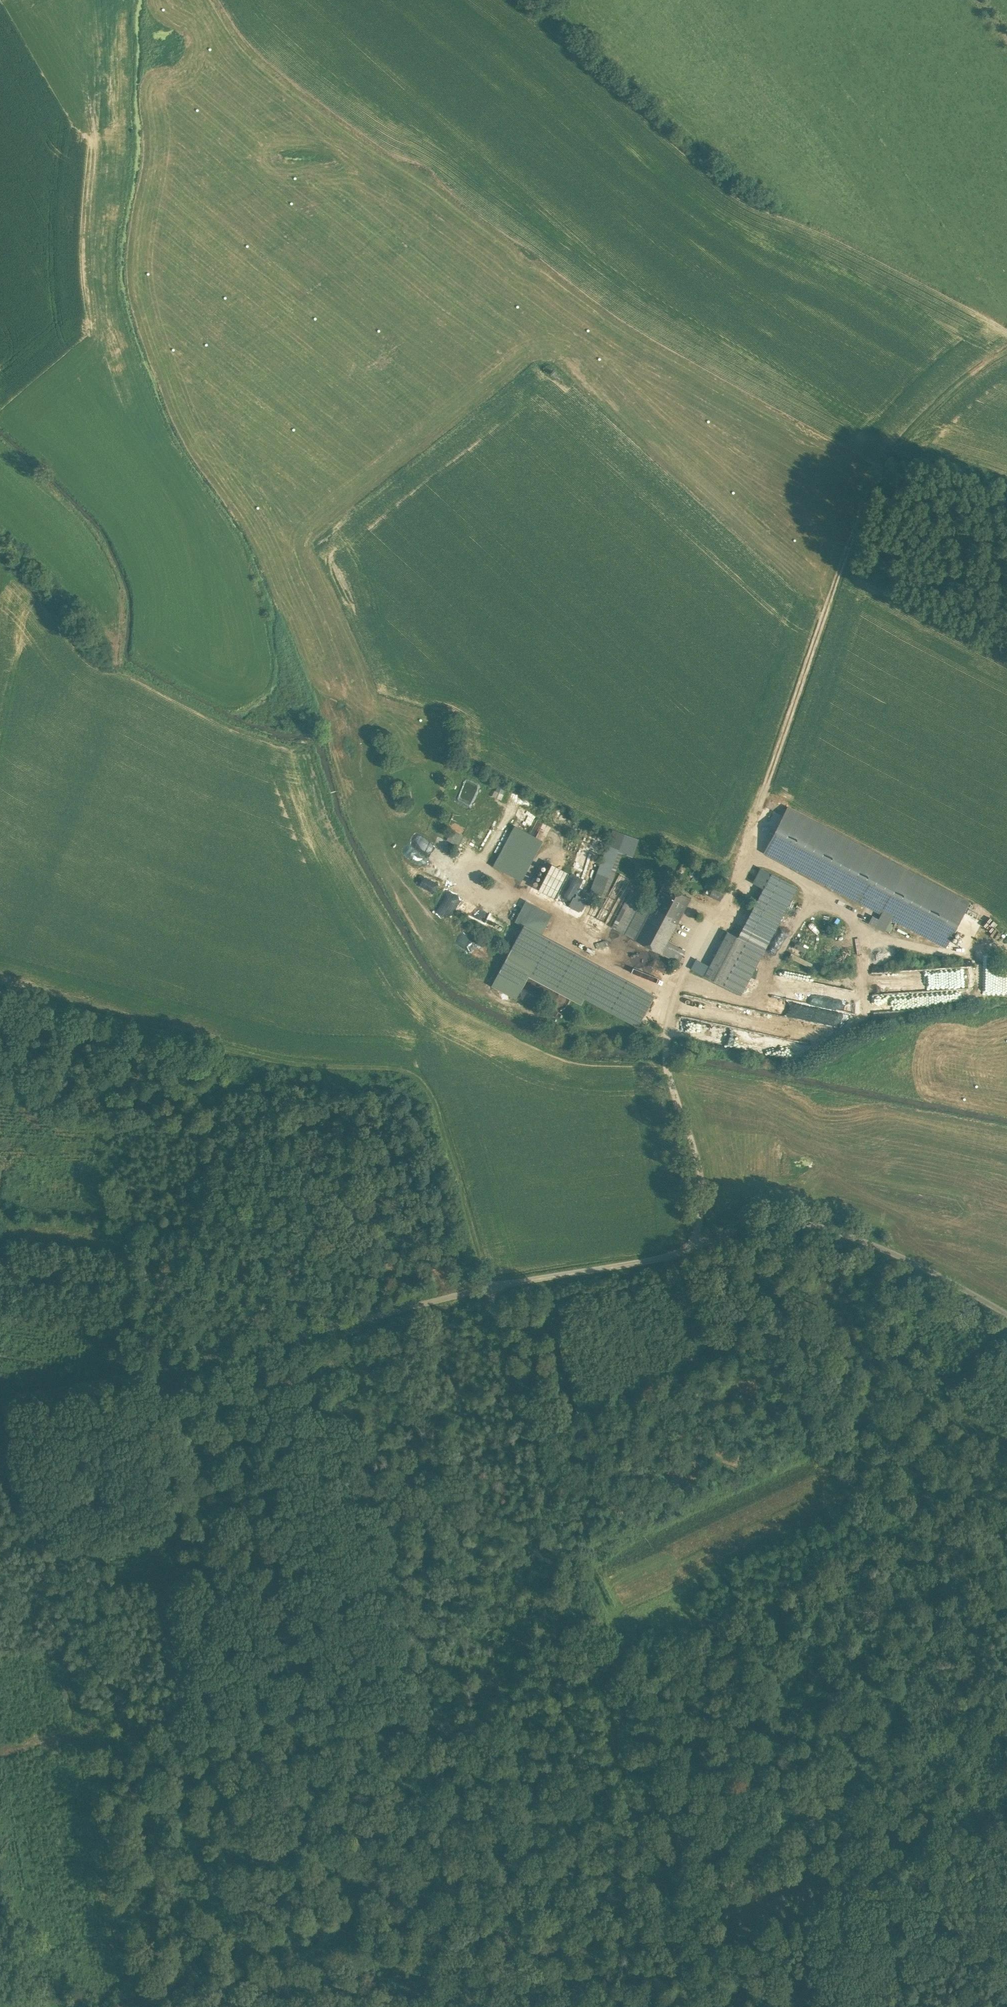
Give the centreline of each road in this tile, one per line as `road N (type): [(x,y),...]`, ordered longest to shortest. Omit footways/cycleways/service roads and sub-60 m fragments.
road 1 (track): [(269,42),(613,302),(861,435),(882,429),(957,328),(949,303),(744,201),(691,163),(515,0)]
road 2 (unclassified): [(1006,1317),(882,1248),(768,1220),(672,1257),(479,1284),(167,1369),(0,1399)]
road 3 (track): [(1006,349),(980,363),(904,440),(855,526),(727,906),(687,972)]

